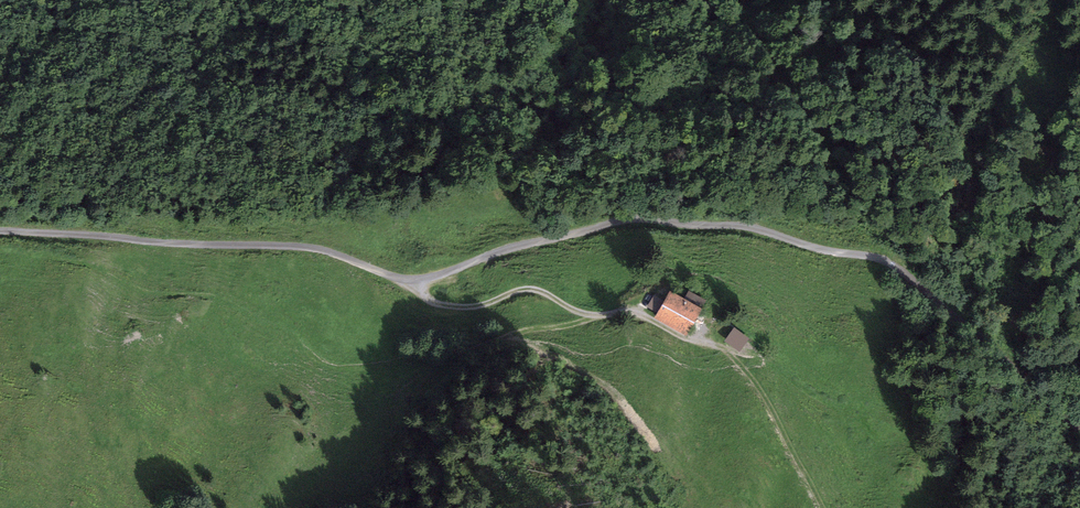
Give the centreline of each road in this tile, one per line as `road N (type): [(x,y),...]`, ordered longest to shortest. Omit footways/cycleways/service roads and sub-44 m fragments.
road 1 (track): [(0,231),(307,246),(421,283),(620,218),(740,224),(892,262),(1079,426)]
road 2 (track): [(718,346),(635,314),(579,311),(536,288),(468,306),(431,301),(421,283)]
road 3 (track): [(718,346),(751,372),(824,507)]

